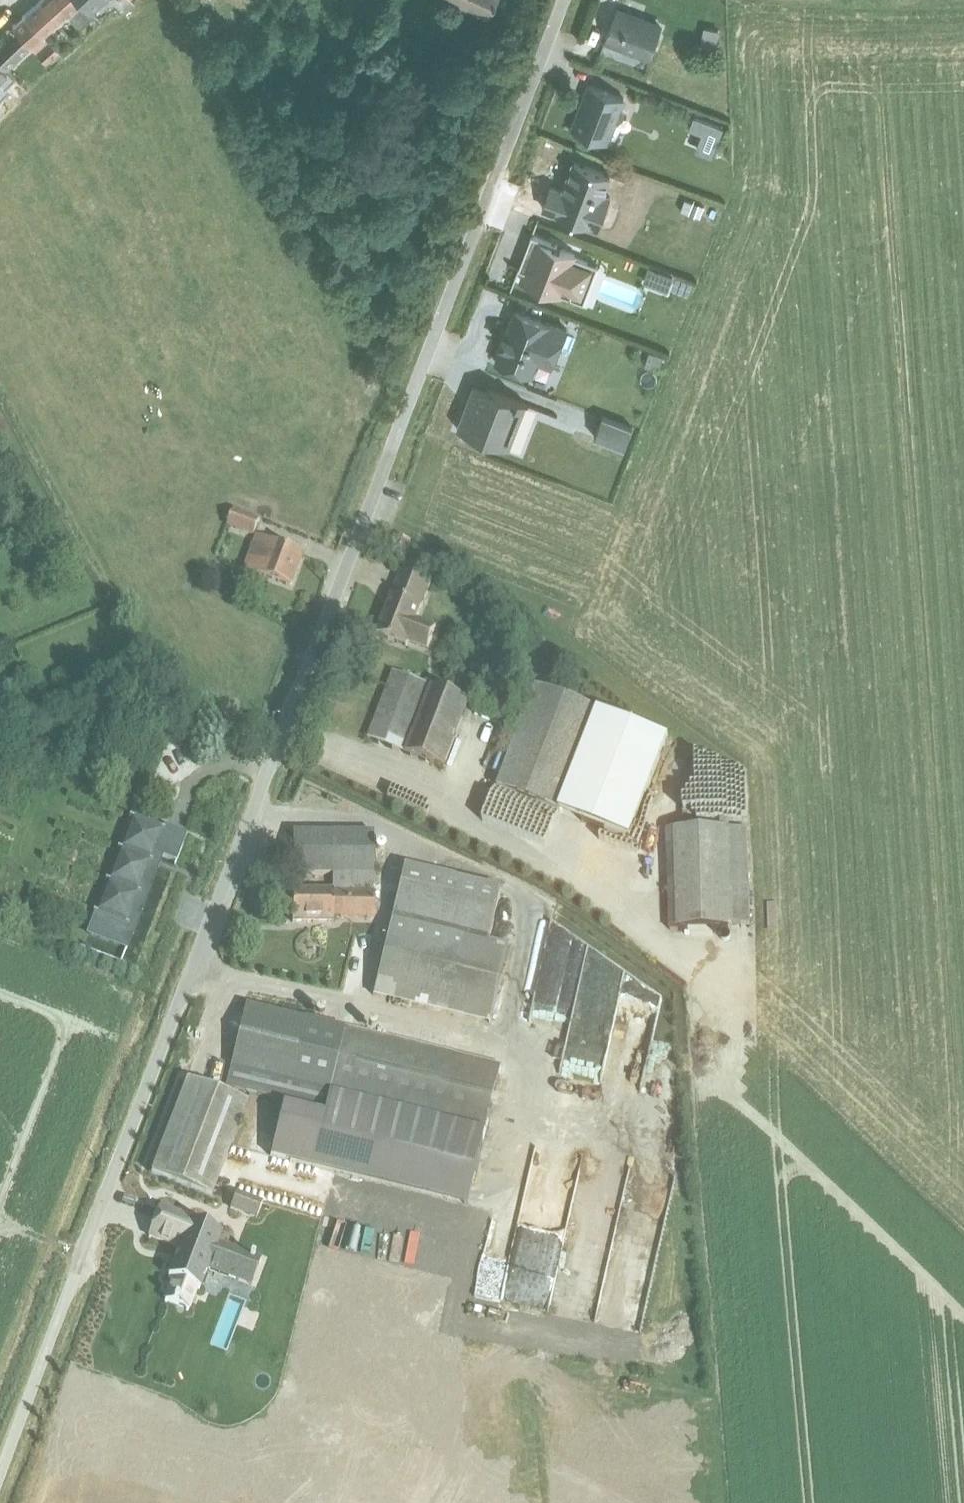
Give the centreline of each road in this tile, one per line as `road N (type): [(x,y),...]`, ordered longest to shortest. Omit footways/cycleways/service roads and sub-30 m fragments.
road 1 (unclassified): [(566,0),(0,1486)]

